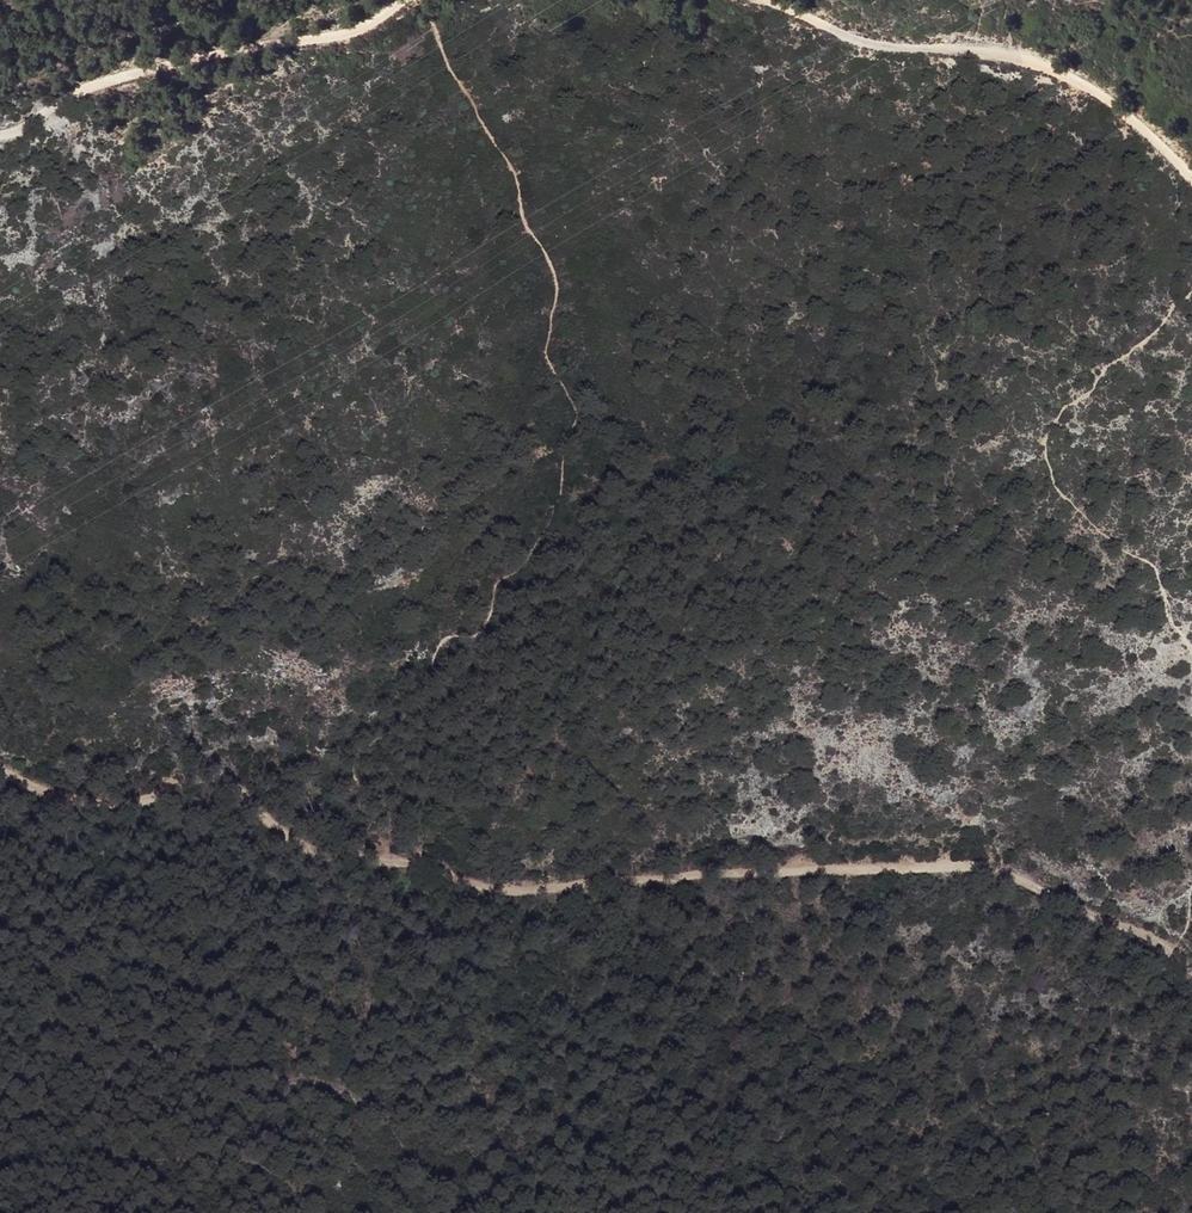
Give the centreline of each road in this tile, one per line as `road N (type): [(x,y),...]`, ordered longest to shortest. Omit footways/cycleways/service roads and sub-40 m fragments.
road 1 (track): [(0,764),(35,786),(125,803),(223,778),(253,797),(271,824),(326,857),(412,860),(517,895),(739,870),(972,863),(1122,925),(1176,953),(1191,977)]
road 2 (track): [(762,0),(895,48),(986,52),(1054,69),(1097,90),(1191,180)]
road 3 (track): [(0,133),(115,78),(327,37),(365,26),(403,0)]

